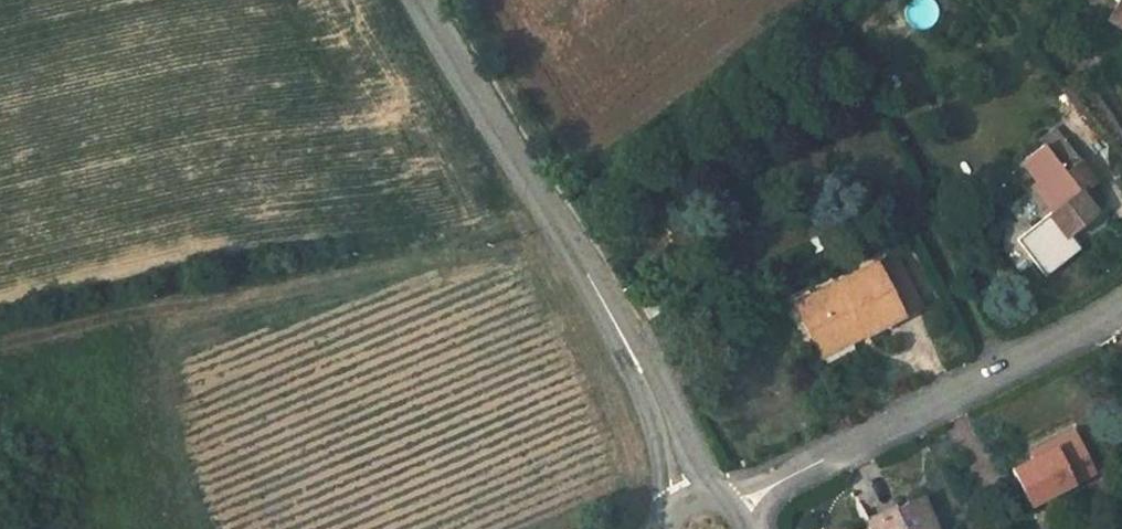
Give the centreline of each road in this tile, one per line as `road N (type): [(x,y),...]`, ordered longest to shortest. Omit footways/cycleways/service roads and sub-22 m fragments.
road 1 (unclassified): [(426,0),(634,356),(686,495)]
road 2 (residential): [(1121,300),(762,488),(737,511)]

